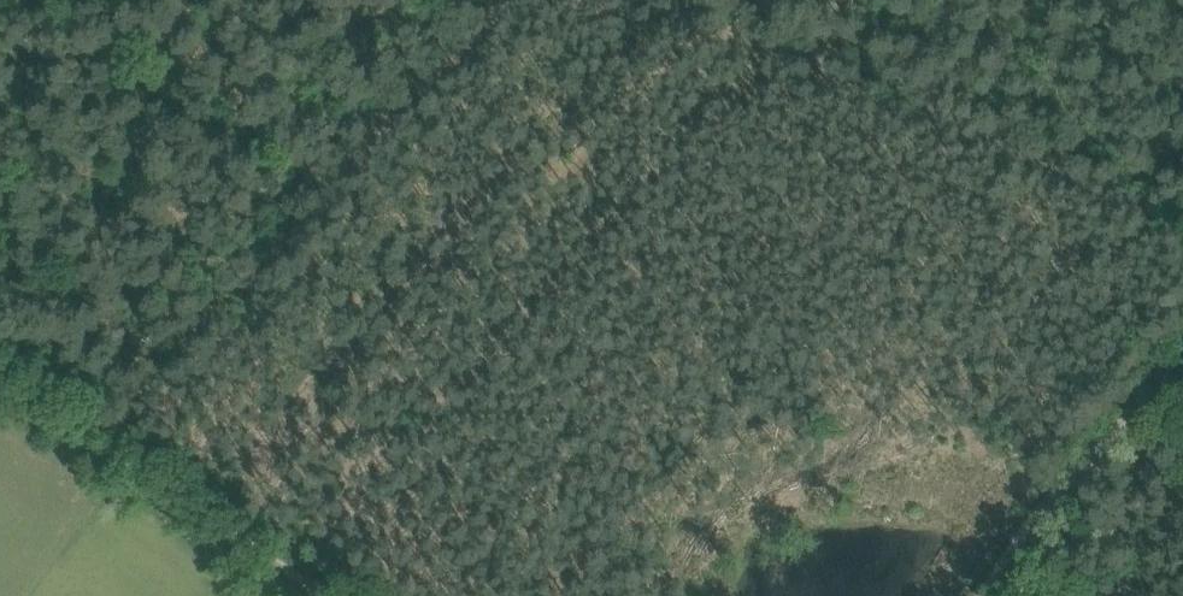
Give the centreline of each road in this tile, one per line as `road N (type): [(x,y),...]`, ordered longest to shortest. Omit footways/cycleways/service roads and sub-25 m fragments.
road 1 (track): [(318,595),(0,375)]
road 2 (track): [(973,595),(1182,343)]

